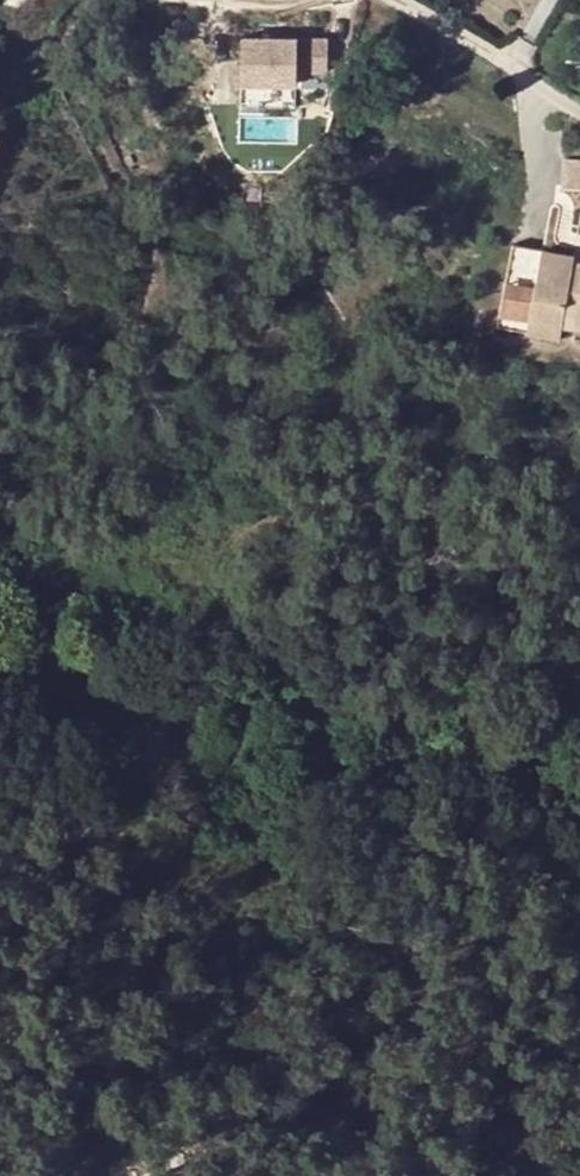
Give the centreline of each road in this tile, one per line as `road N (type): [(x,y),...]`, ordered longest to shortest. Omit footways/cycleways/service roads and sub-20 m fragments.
road 1 (residential): [(579,113),(394,0)]

